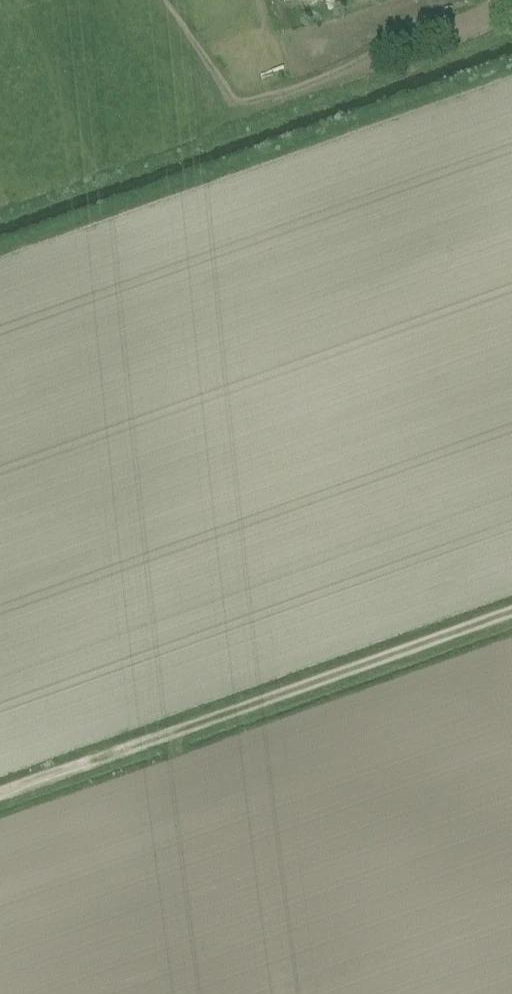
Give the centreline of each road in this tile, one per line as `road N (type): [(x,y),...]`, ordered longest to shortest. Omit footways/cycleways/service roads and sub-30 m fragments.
road 1 (track): [(511,616),(0,800)]

